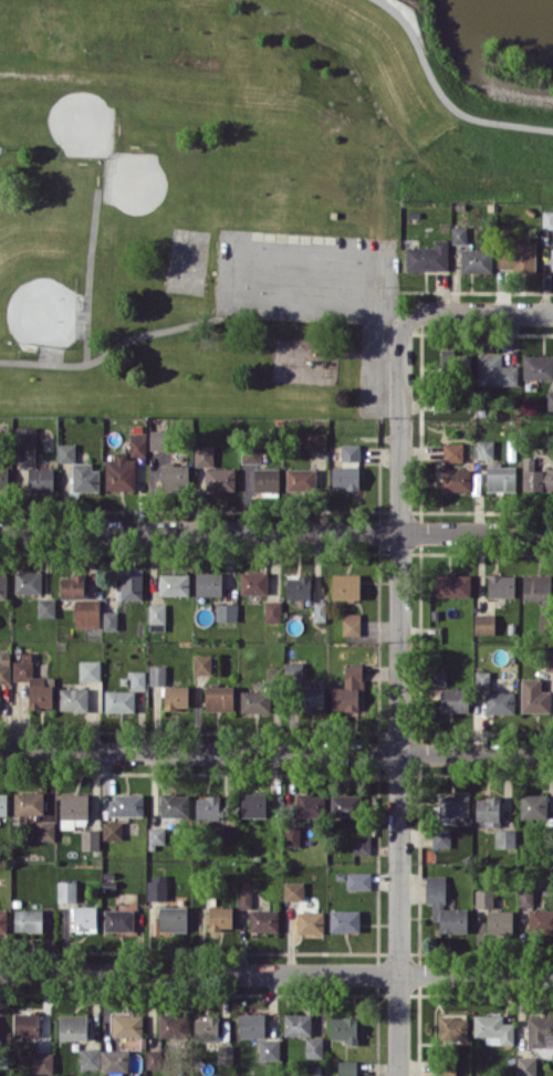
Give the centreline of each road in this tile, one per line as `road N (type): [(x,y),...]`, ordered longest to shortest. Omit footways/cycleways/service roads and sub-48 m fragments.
road 1 (residential): [(405,320),(397,1075)]
road 2 (residential): [(552,532),(0,530)]
road 3 (residential): [(0,972),(552,974)]
road 4 (residential): [(0,751),(552,753)]
road 5 (residential): [(405,320),(419,312),(552,313)]

